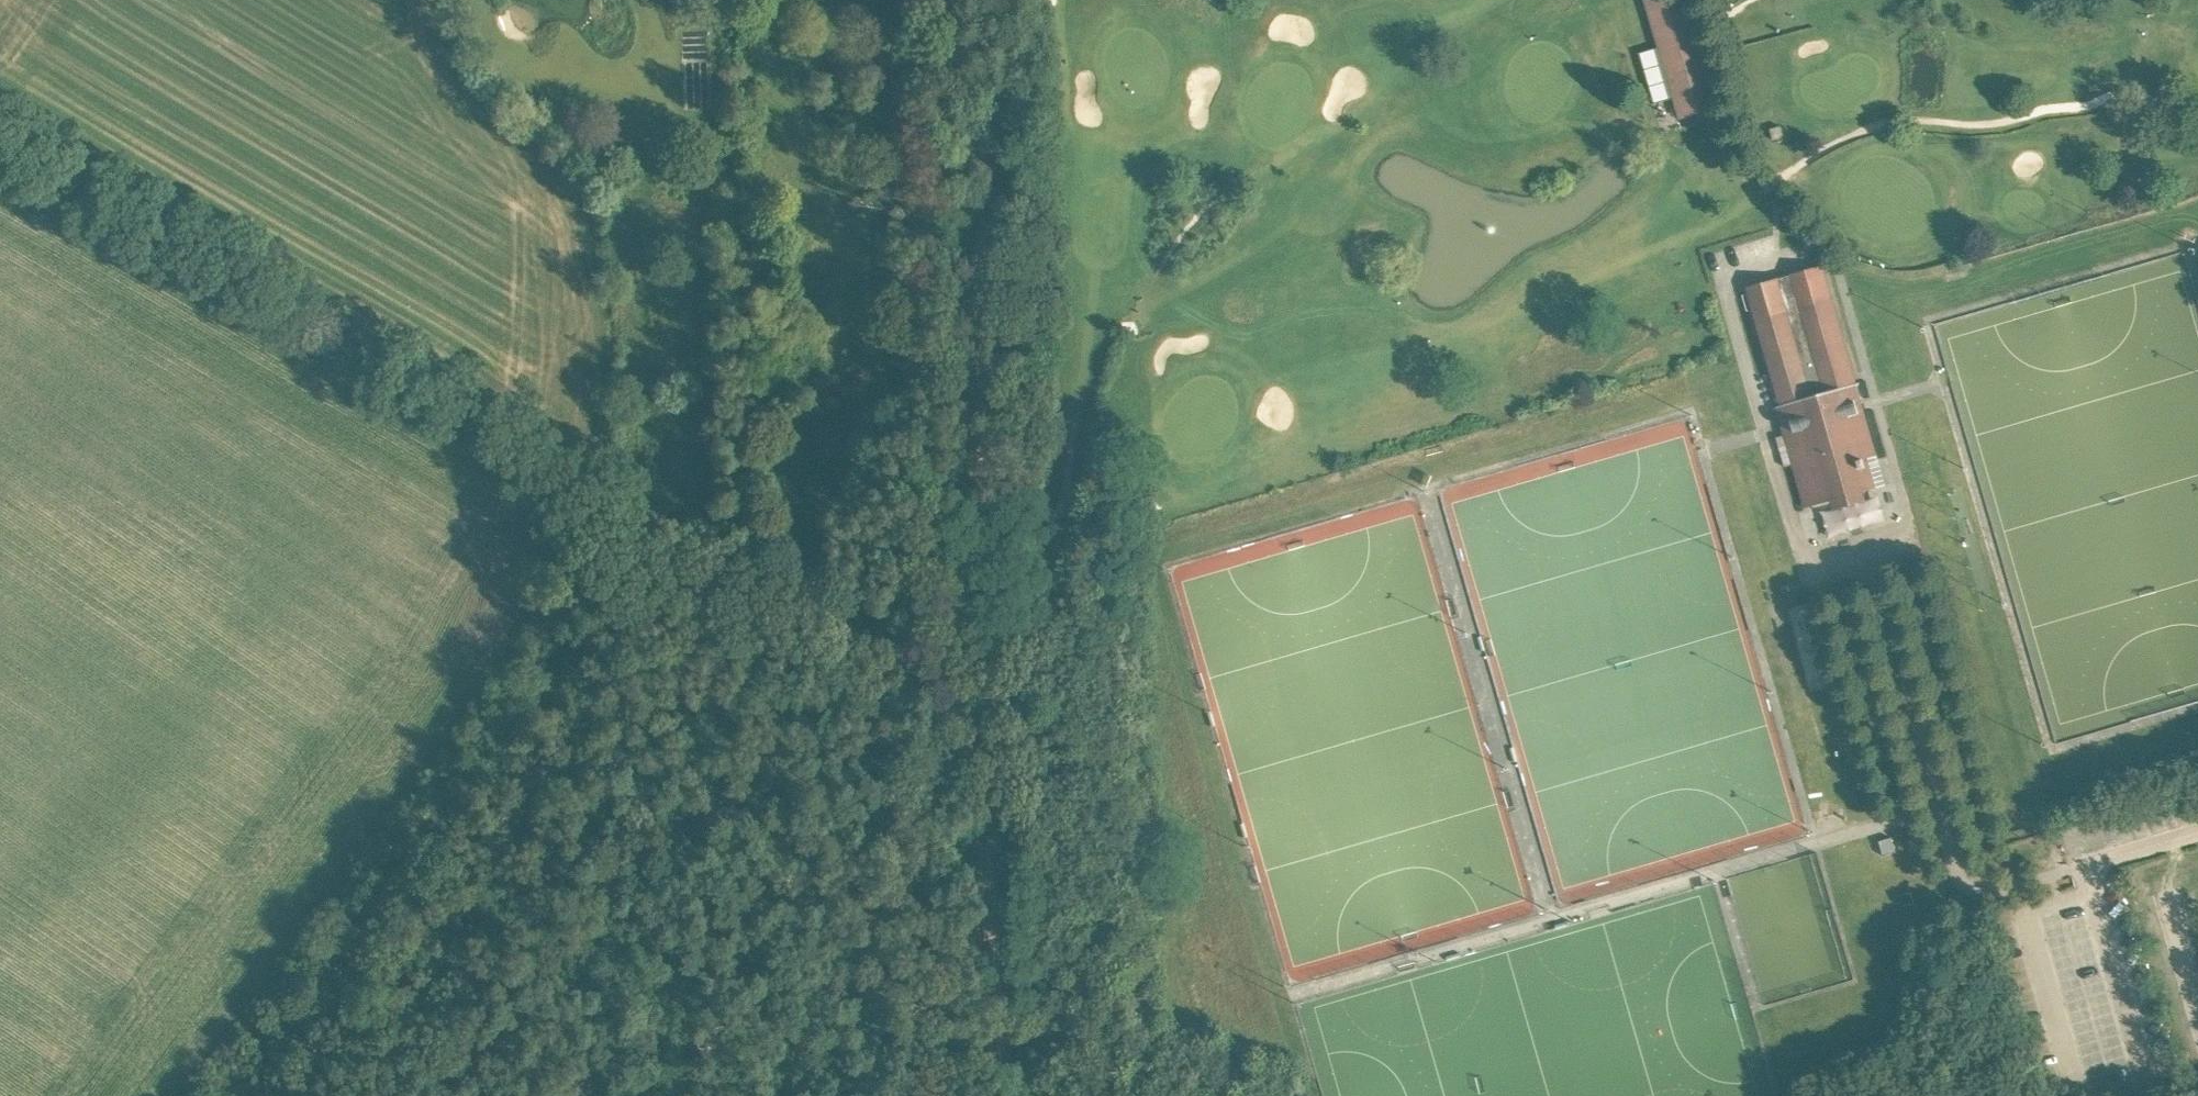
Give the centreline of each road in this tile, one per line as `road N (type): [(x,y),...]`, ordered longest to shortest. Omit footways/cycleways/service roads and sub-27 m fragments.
road 1 (track): [(993,1095),(968,0)]
road 2 (unclassified): [(2083,864),(2197,831)]

